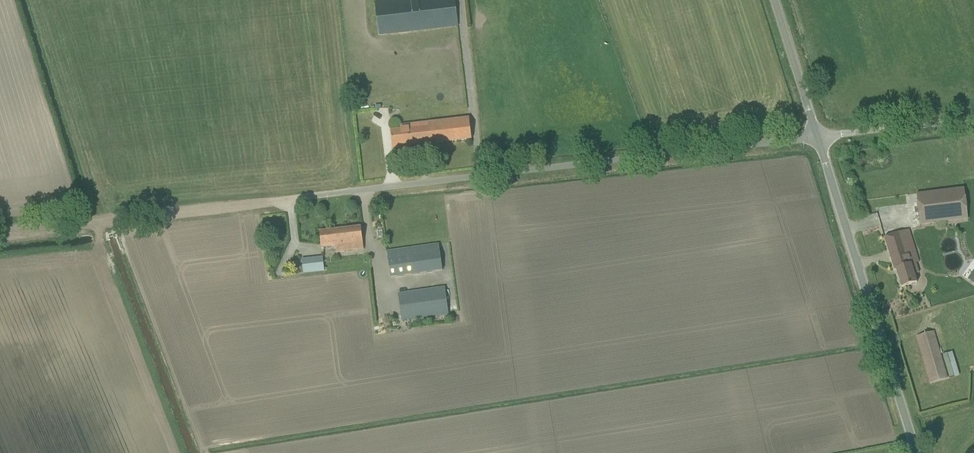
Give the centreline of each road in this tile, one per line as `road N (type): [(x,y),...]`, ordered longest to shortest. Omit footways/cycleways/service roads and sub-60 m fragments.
road 1 (unclassified): [(246,202),(816,134)]
road 2 (unclassified): [(913,452),(816,134)]
road 3 (track): [(816,134),(973,118)]
road 4 (track): [(101,221),(246,202)]
road 5 (unclassified): [(816,134),(774,0)]

